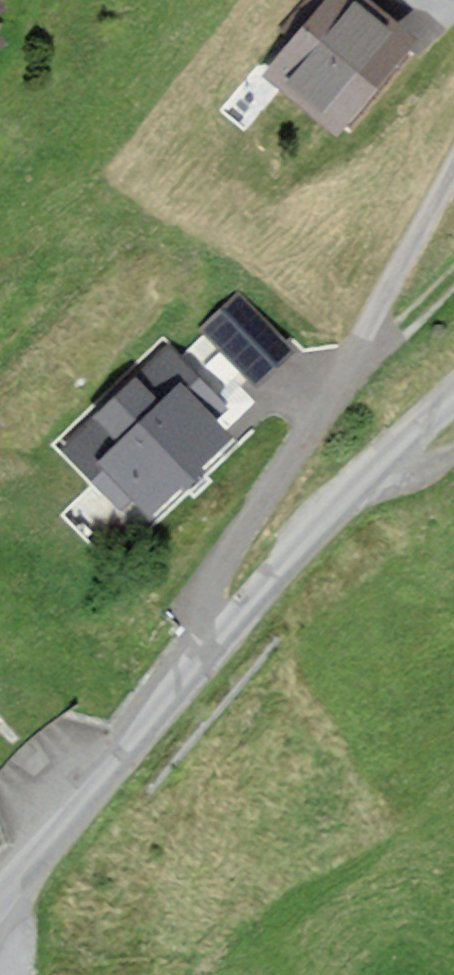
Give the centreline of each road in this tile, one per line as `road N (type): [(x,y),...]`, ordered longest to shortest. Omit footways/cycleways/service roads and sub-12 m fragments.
road 1 (residential): [(216,646),(207,601),(225,557),(307,432),(453,173)]
road 2 (unclassified): [(453,394),(338,503),(216,646)]
road 3 (unclassified): [(216,646),(0,893)]

